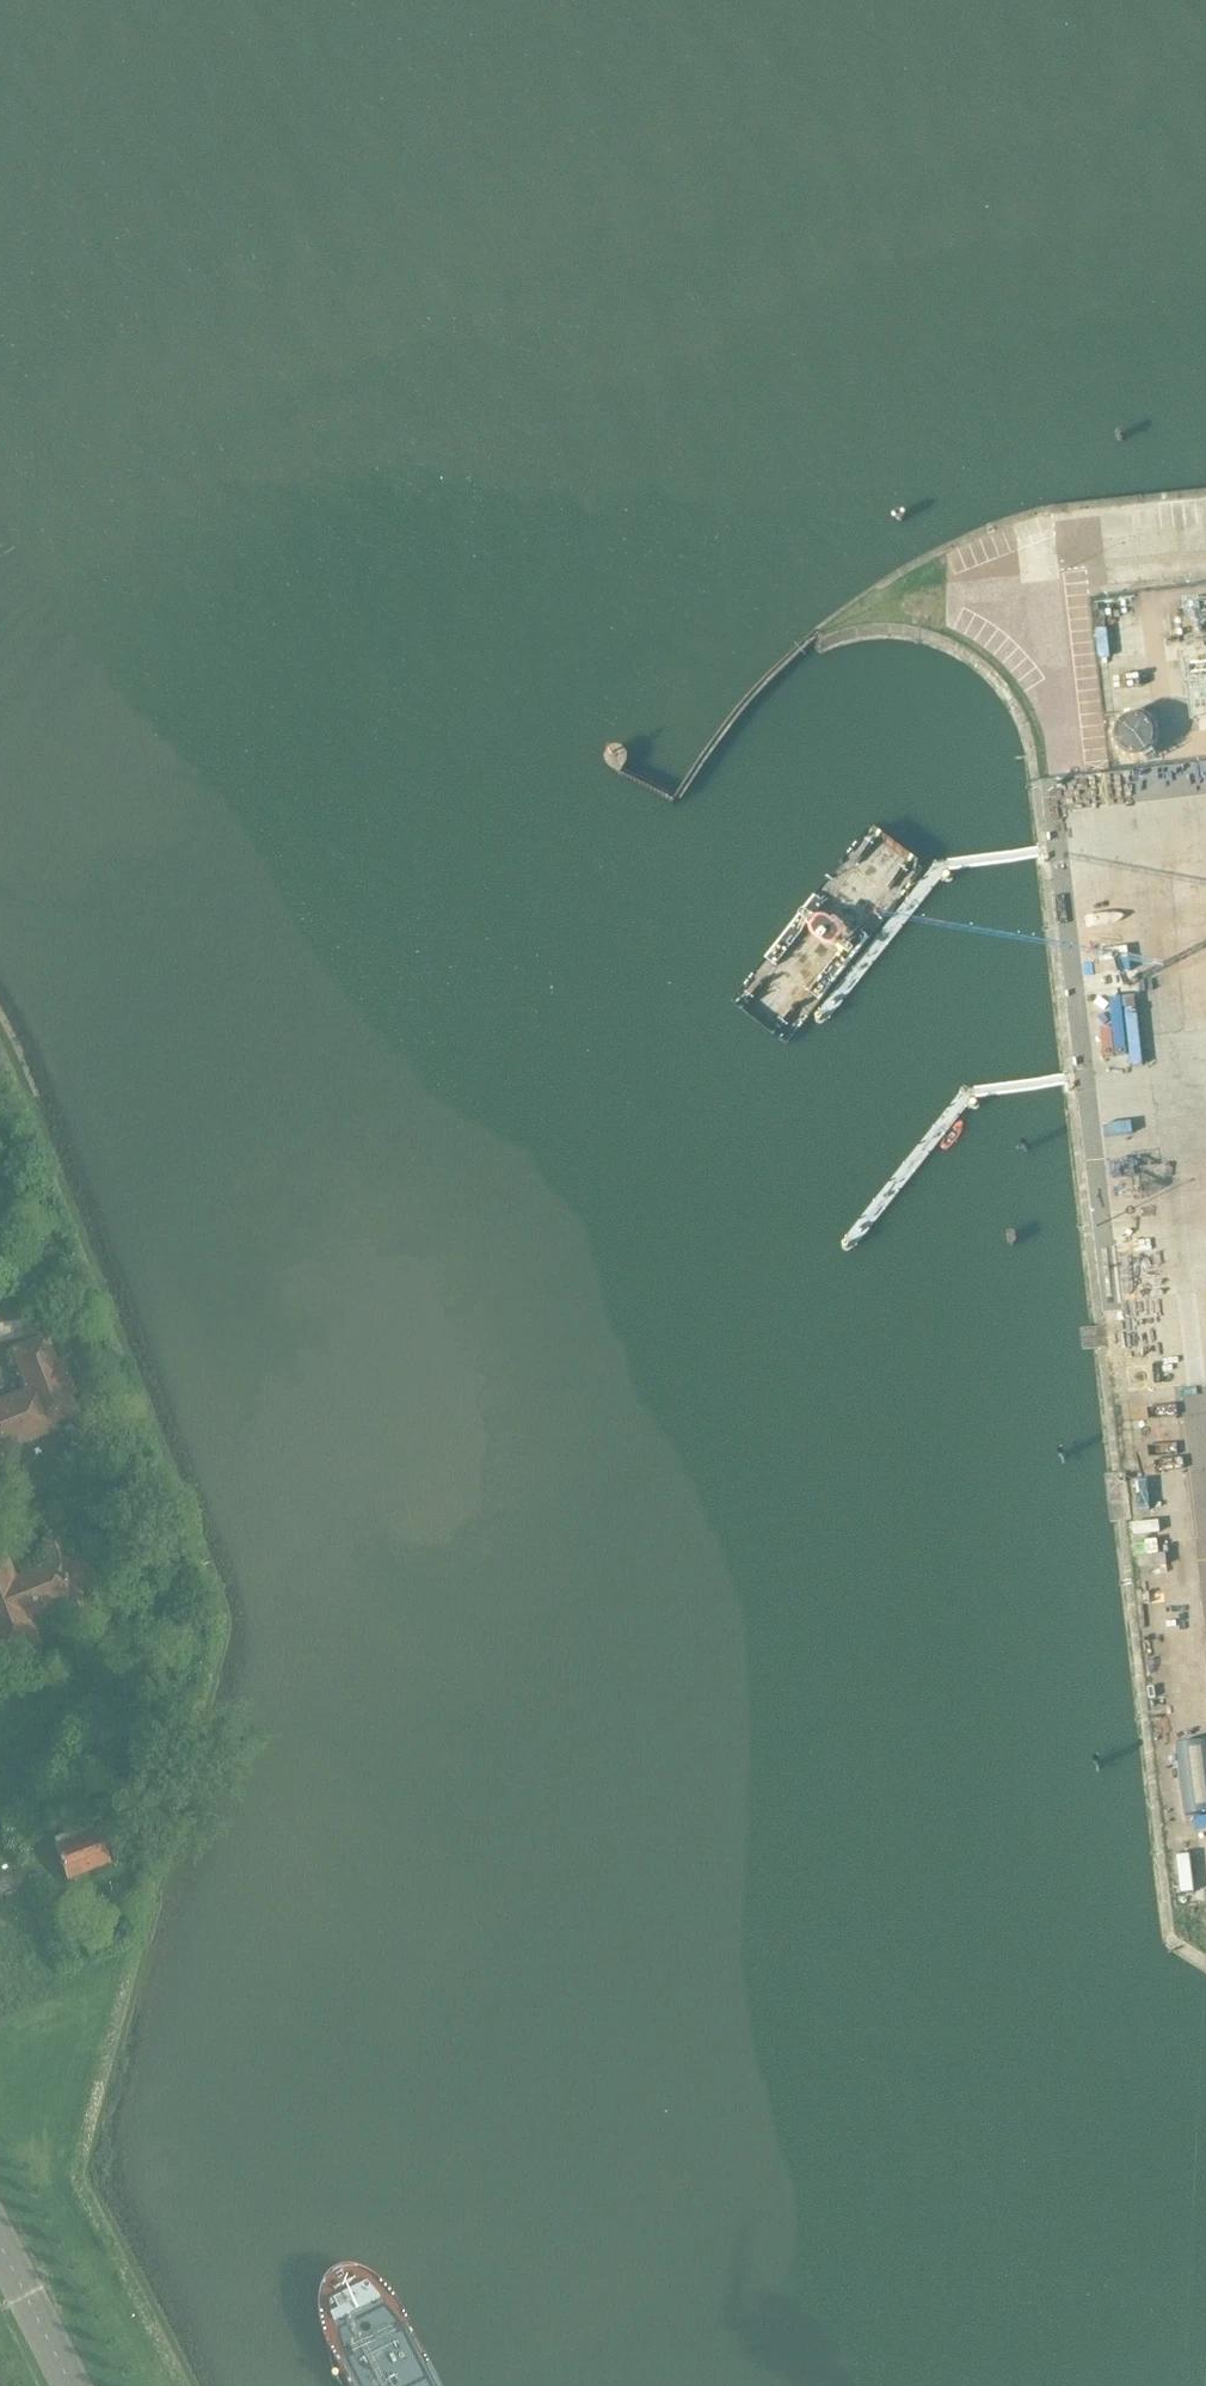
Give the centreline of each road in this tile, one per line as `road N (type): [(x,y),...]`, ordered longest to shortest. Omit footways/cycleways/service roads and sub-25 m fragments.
road 1 (unclassified): [(75,2385),(0,2237)]
road 2 (unclassified): [(1205,522),(1084,535)]

